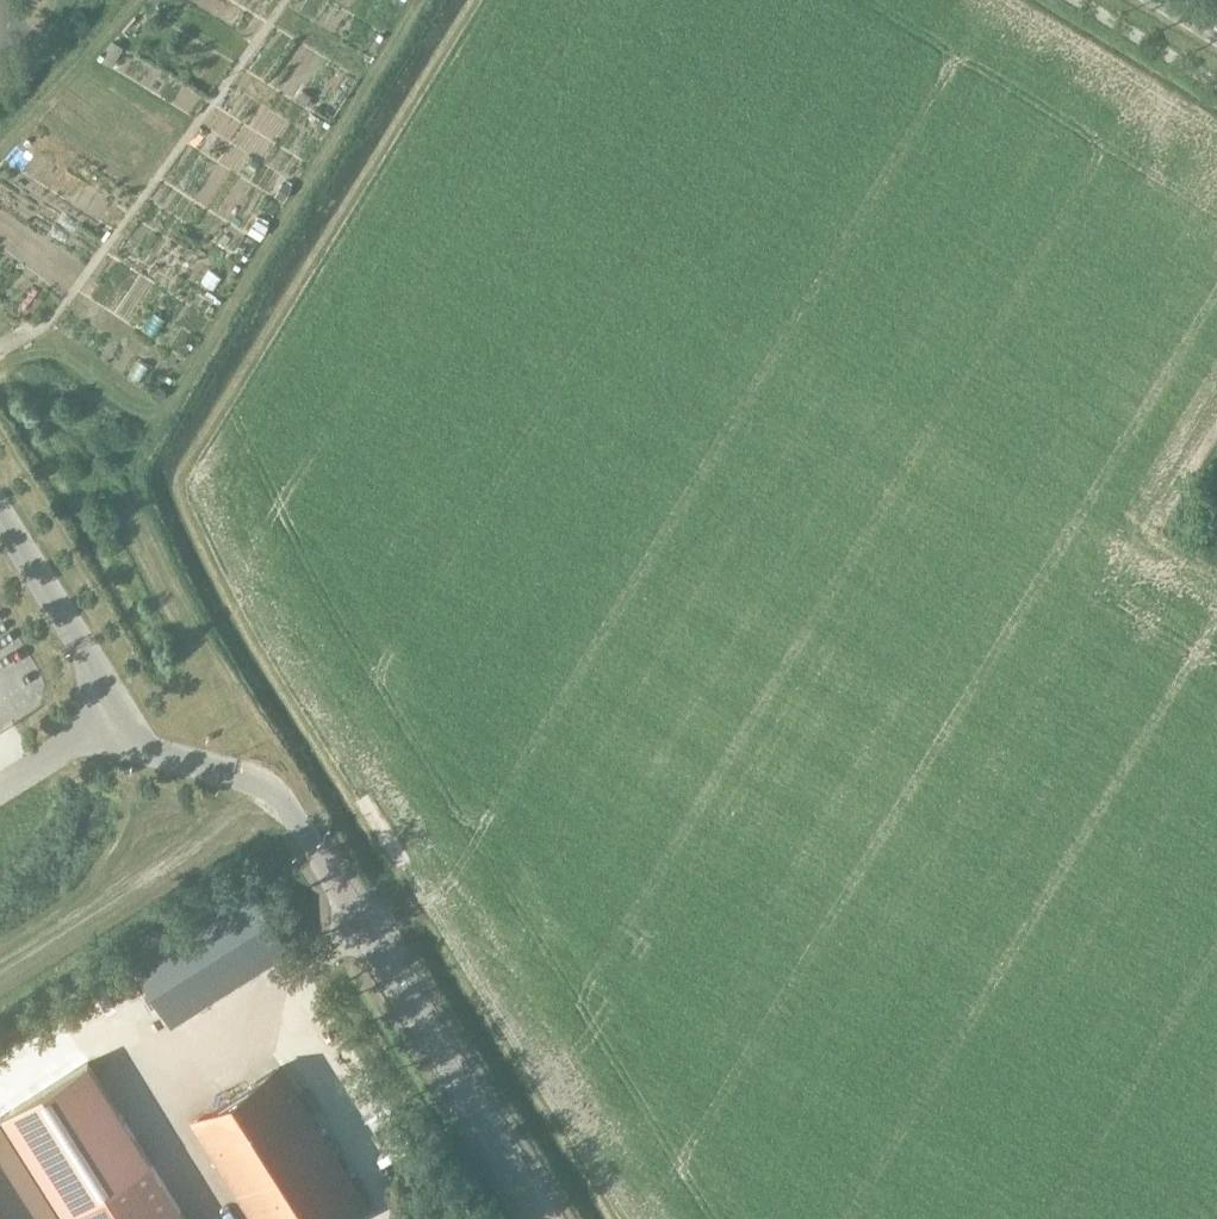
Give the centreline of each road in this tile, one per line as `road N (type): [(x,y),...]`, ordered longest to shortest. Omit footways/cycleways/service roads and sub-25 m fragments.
road 1 (unclassified): [(545,1218),(284,800),(246,777),(144,750),(0,518)]
road 2 (track): [(0,362),(59,353),(132,407),(151,412),(169,404),(418,0)]
road 3 (track): [(0,966),(280,795)]
road 4 (track): [(134,0),(0,150)]
road 5 (track): [(175,758),(129,857),(88,911)]

